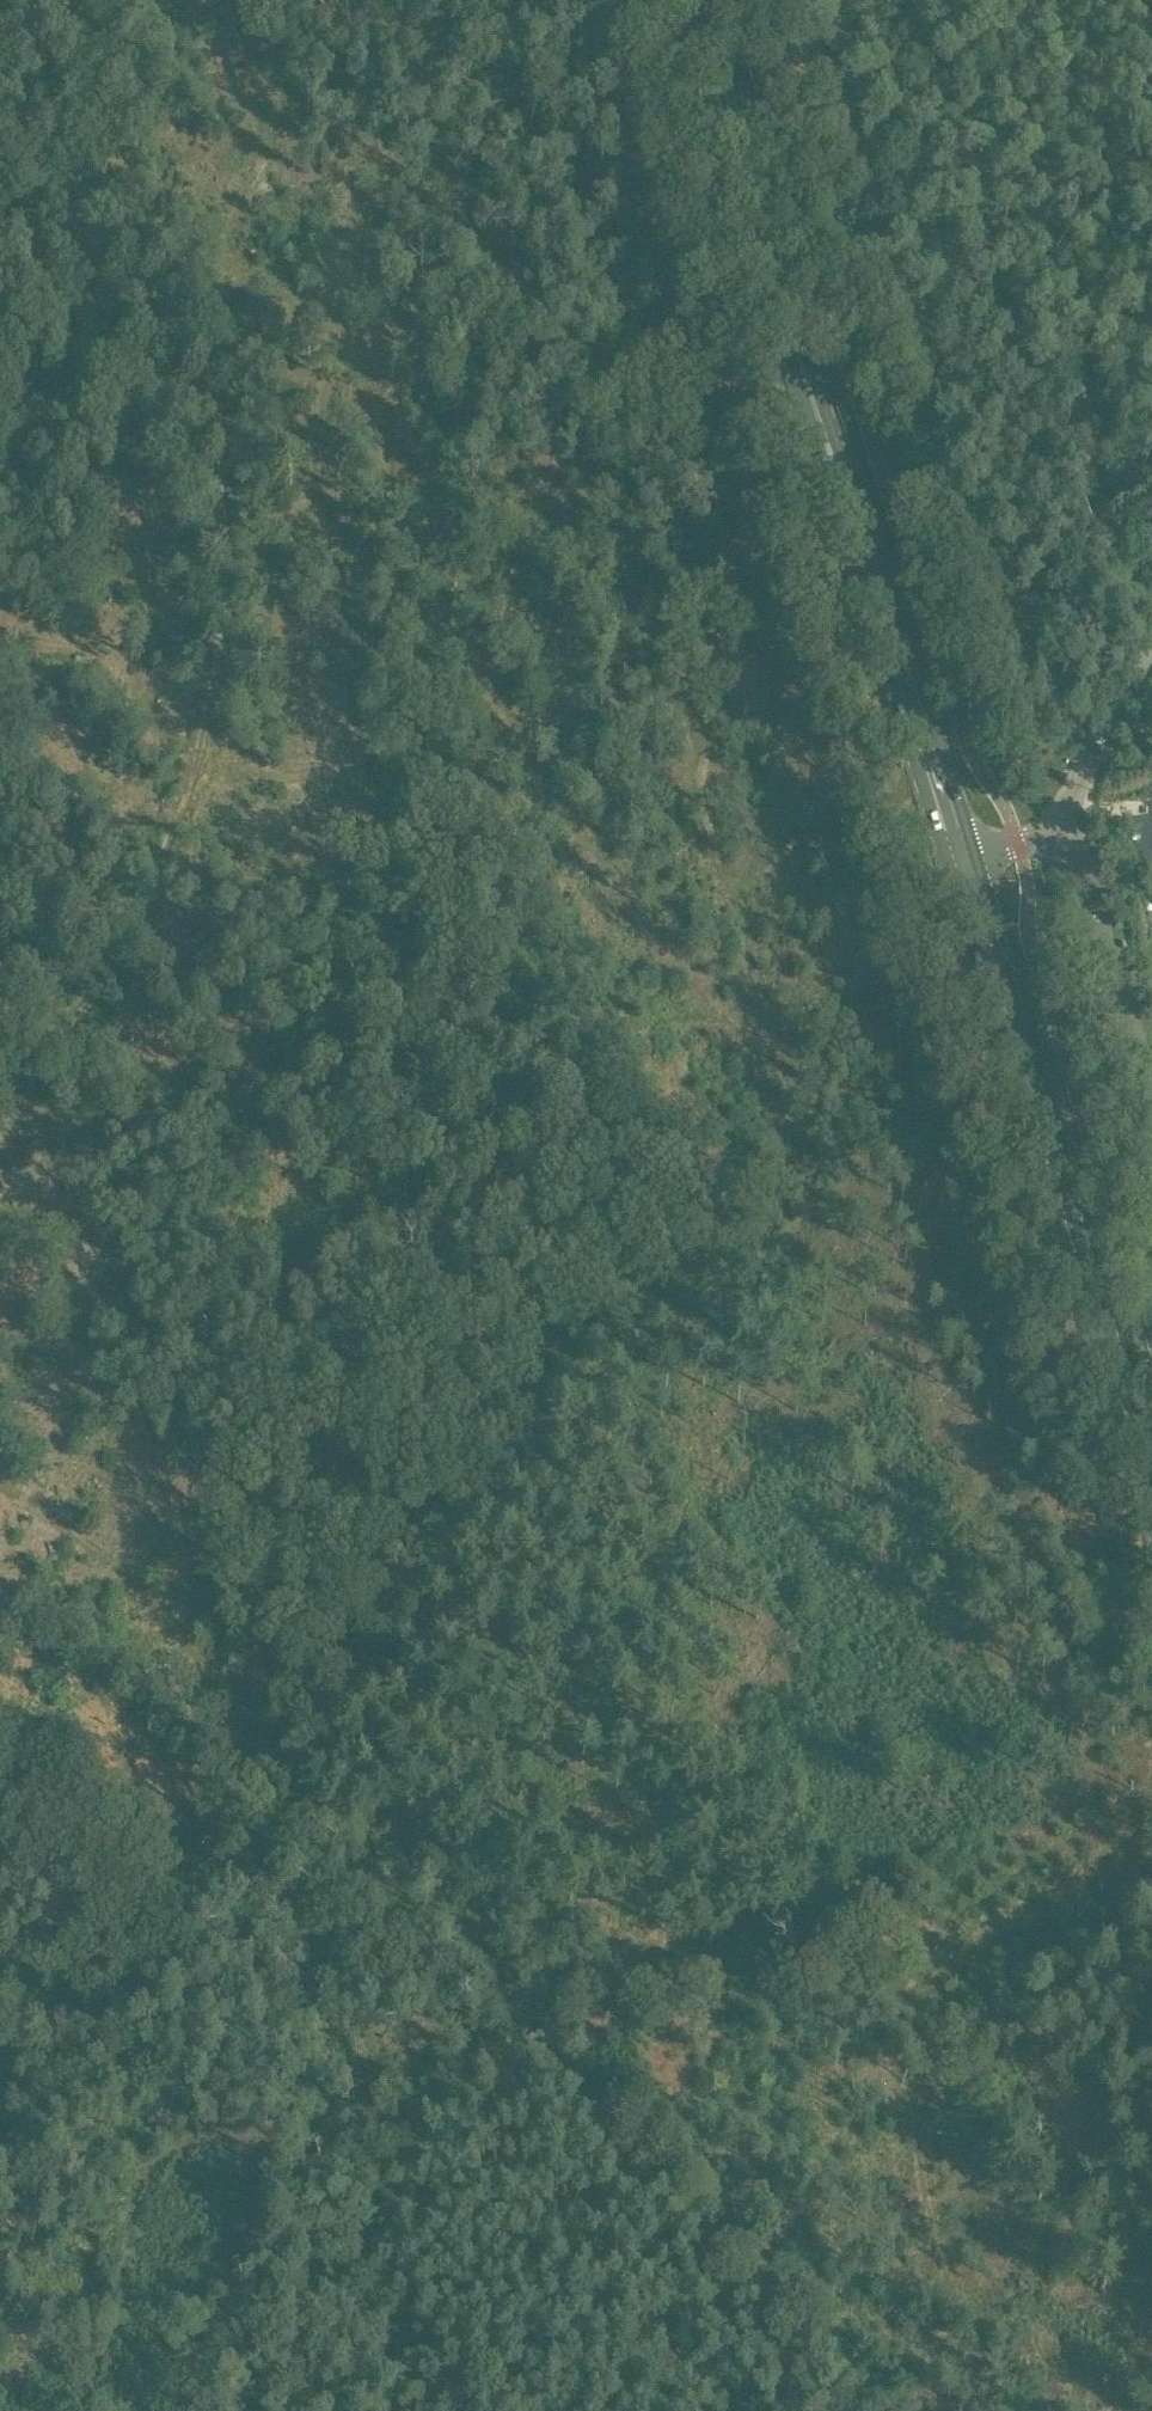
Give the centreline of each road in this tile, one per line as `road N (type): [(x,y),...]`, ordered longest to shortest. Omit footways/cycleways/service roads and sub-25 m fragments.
road 1 (track): [(0,1106),(97,992),(154,880),(204,733),(220,648),(223,558),(207,413),(180,336),(107,212),(42,140),(0,112)]
road 2 (primary): [(962,862),(690,0)]
road 3 (primary): [(1151,1495),(962,862)]
road 4 (residential): [(1151,1098),(1065,829)]
road 5 (unclassified): [(1065,829),(1151,648)]

